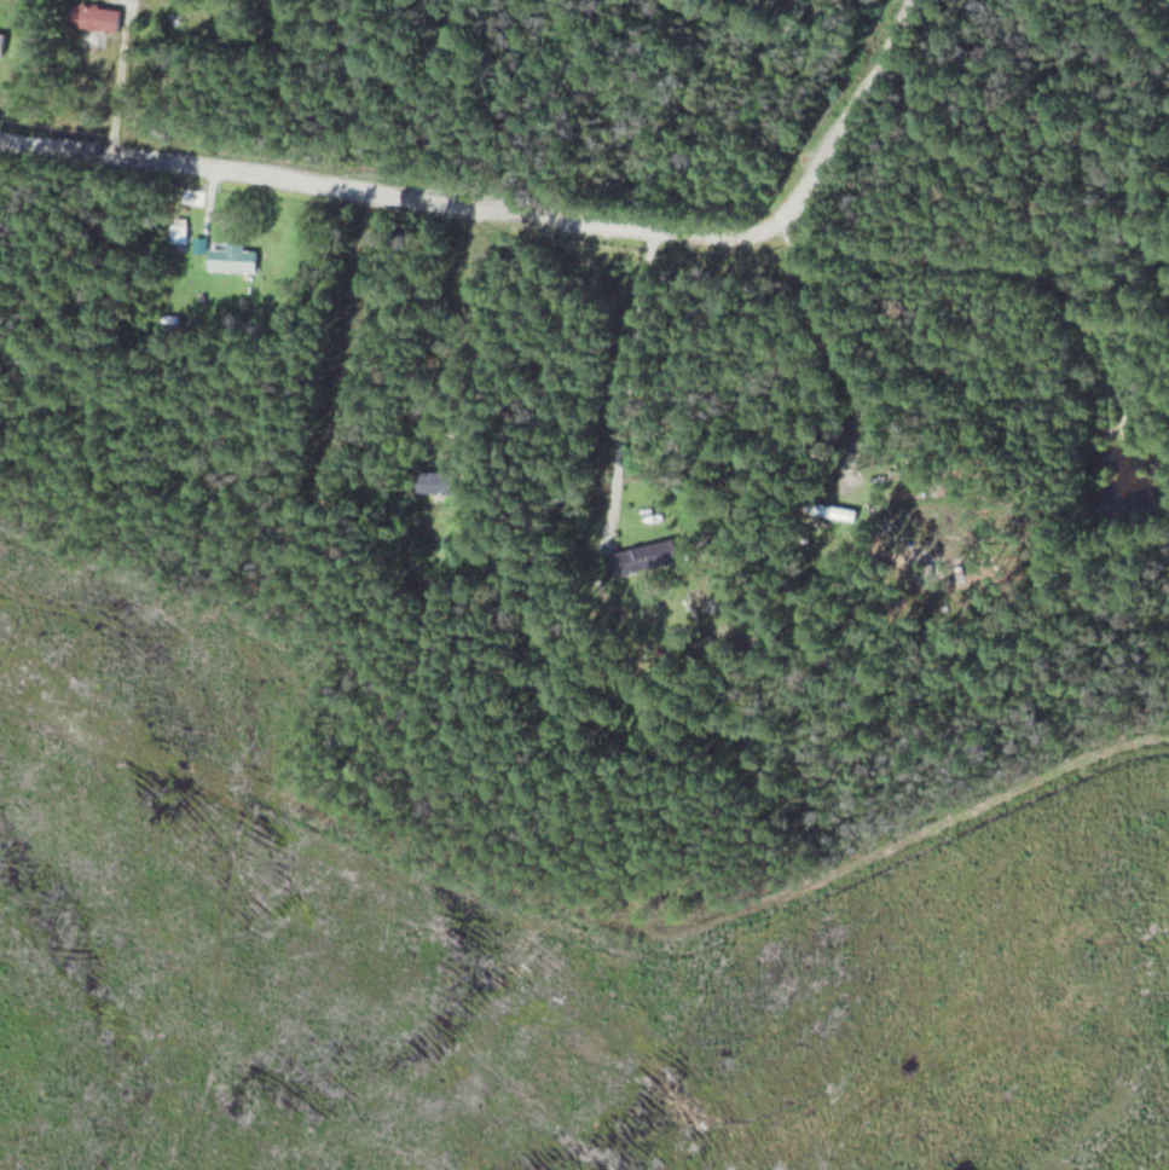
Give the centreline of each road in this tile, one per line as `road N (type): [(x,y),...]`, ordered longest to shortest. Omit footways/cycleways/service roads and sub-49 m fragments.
road 1 (residential): [(912,0),(787,222),(762,242),(0,143)]
road 2 (residential): [(1168,738),(1139,737),(701,936),(619,932),(266,798)]

